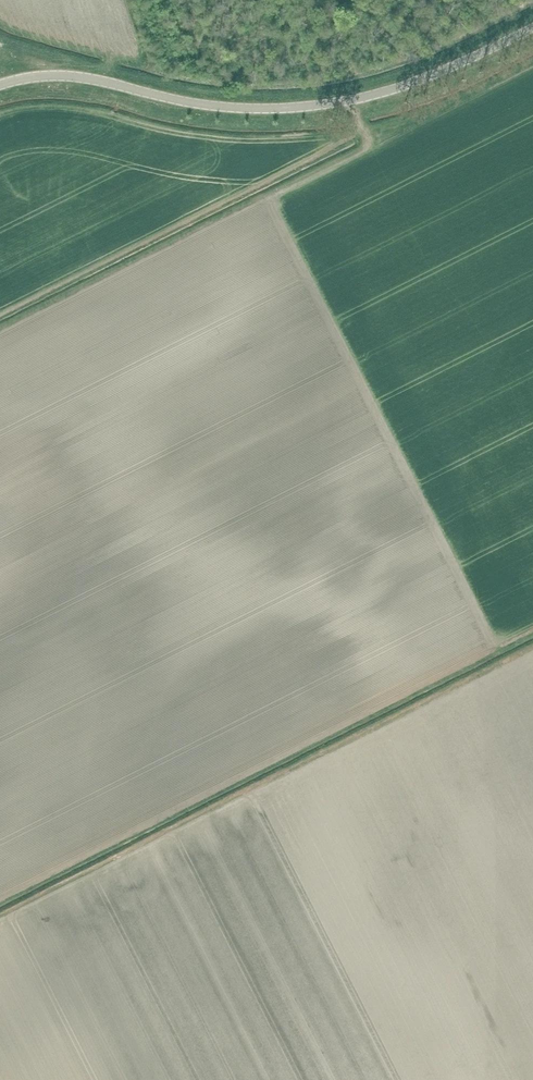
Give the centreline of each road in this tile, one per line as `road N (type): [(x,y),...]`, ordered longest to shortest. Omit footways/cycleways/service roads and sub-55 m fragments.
road 1 (unclassified): [(0,84),(71,76),(208,105),(307,106),(424,79),(532,28)]
road 2 (track): [(331,751),(532,649)]
road 3 (track): [(276,195),(362,151),(367,142),(349,100)]

